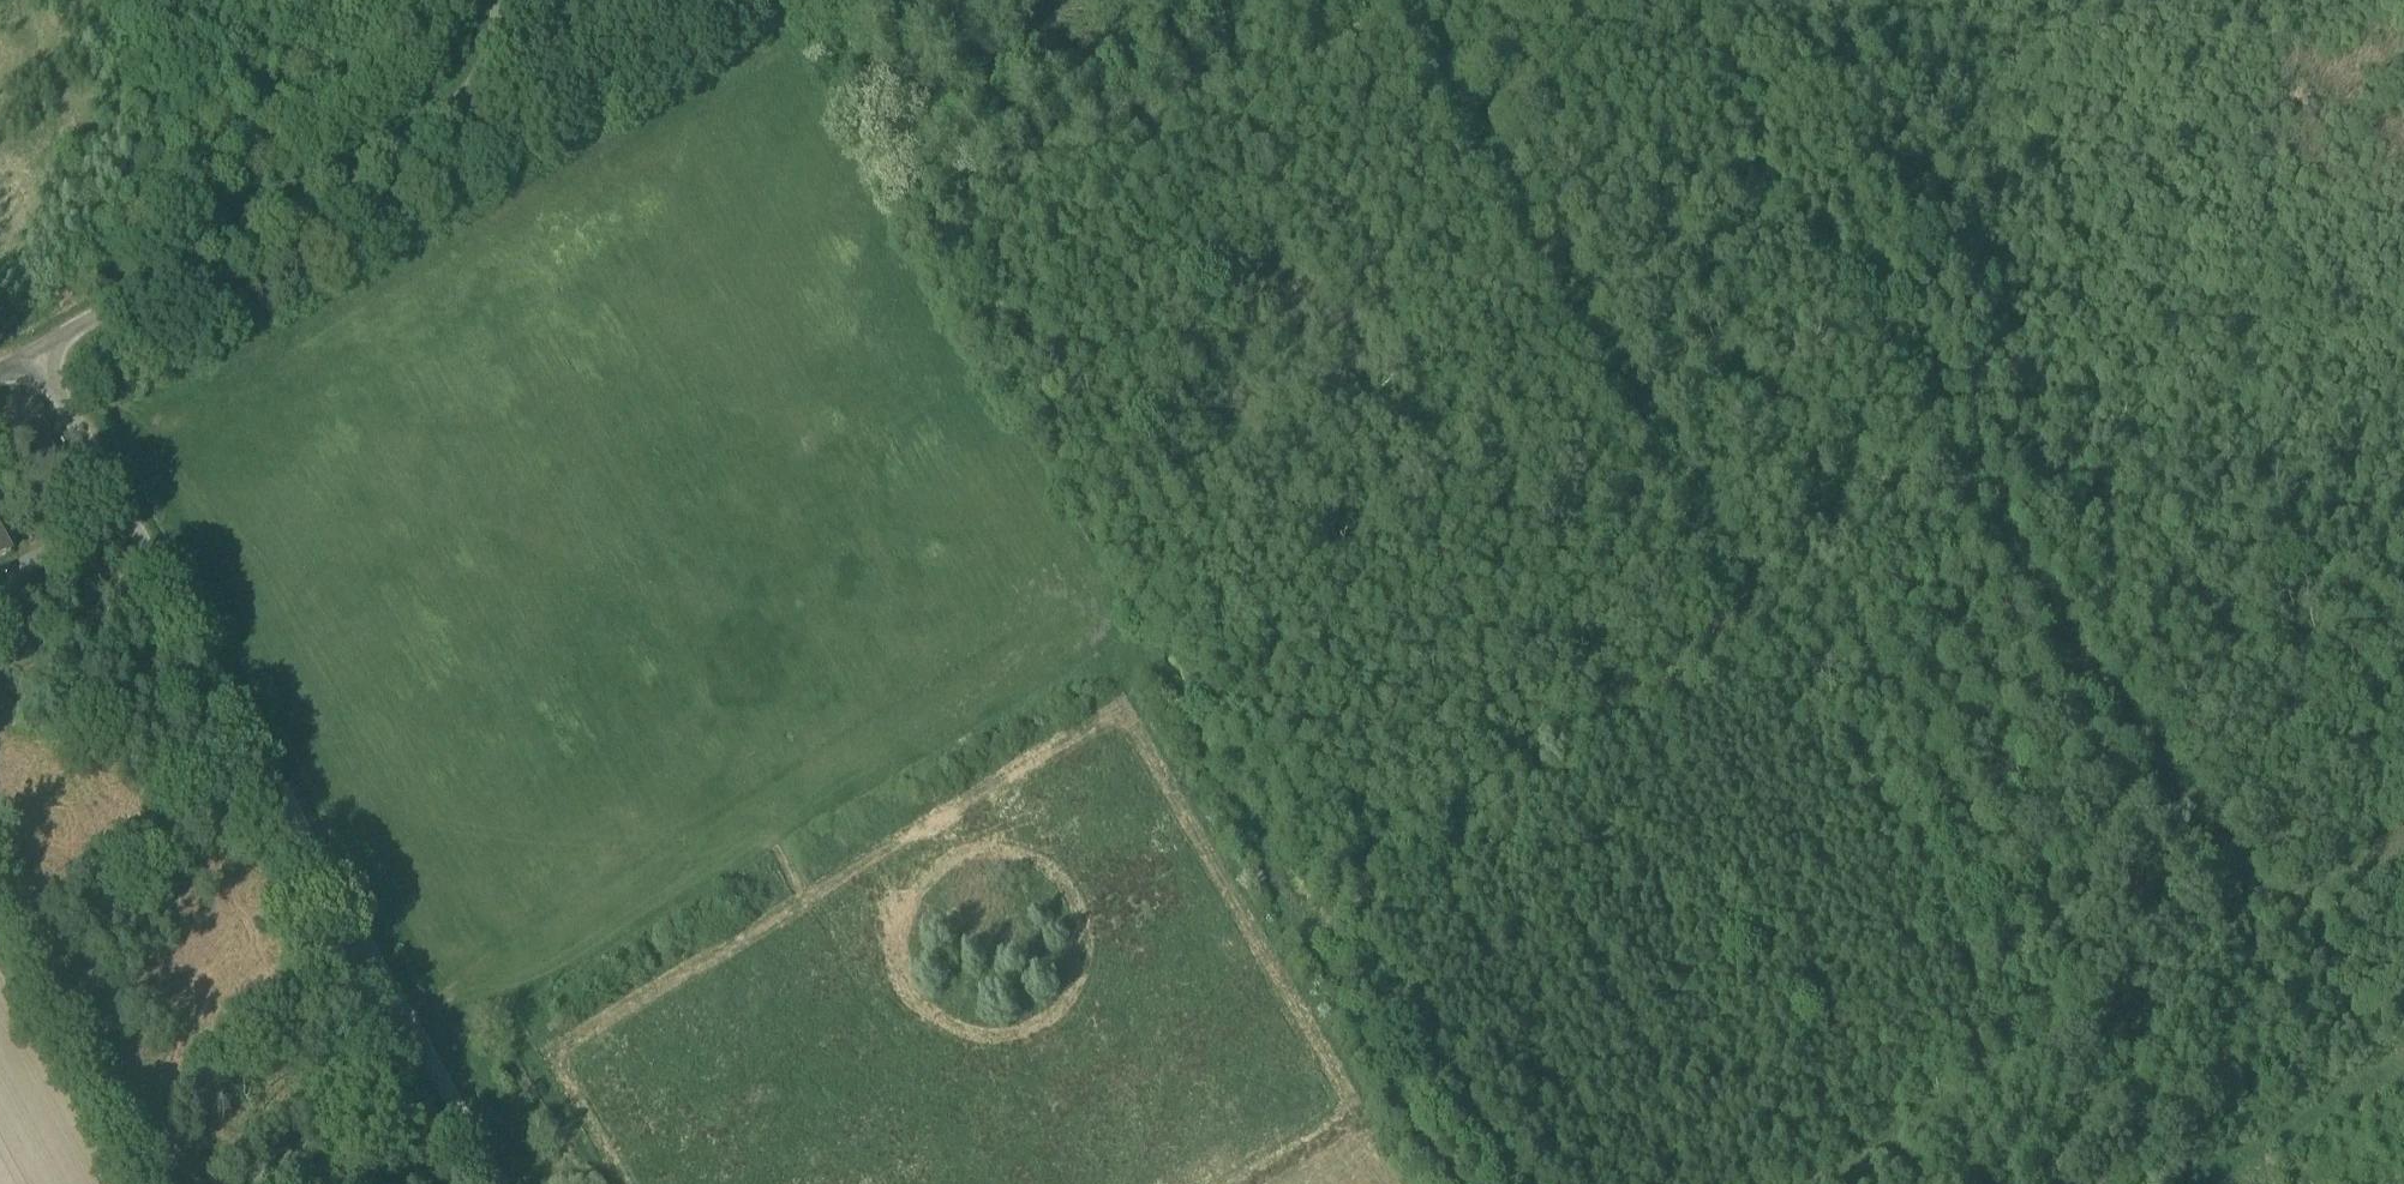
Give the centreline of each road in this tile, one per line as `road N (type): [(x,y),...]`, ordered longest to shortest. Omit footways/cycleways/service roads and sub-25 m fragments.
road 1 (unclassified): [(506,1183),(35,349)]
road 2 (unclassified): [(35,349),(473,83),(496,45),(504,0)]

